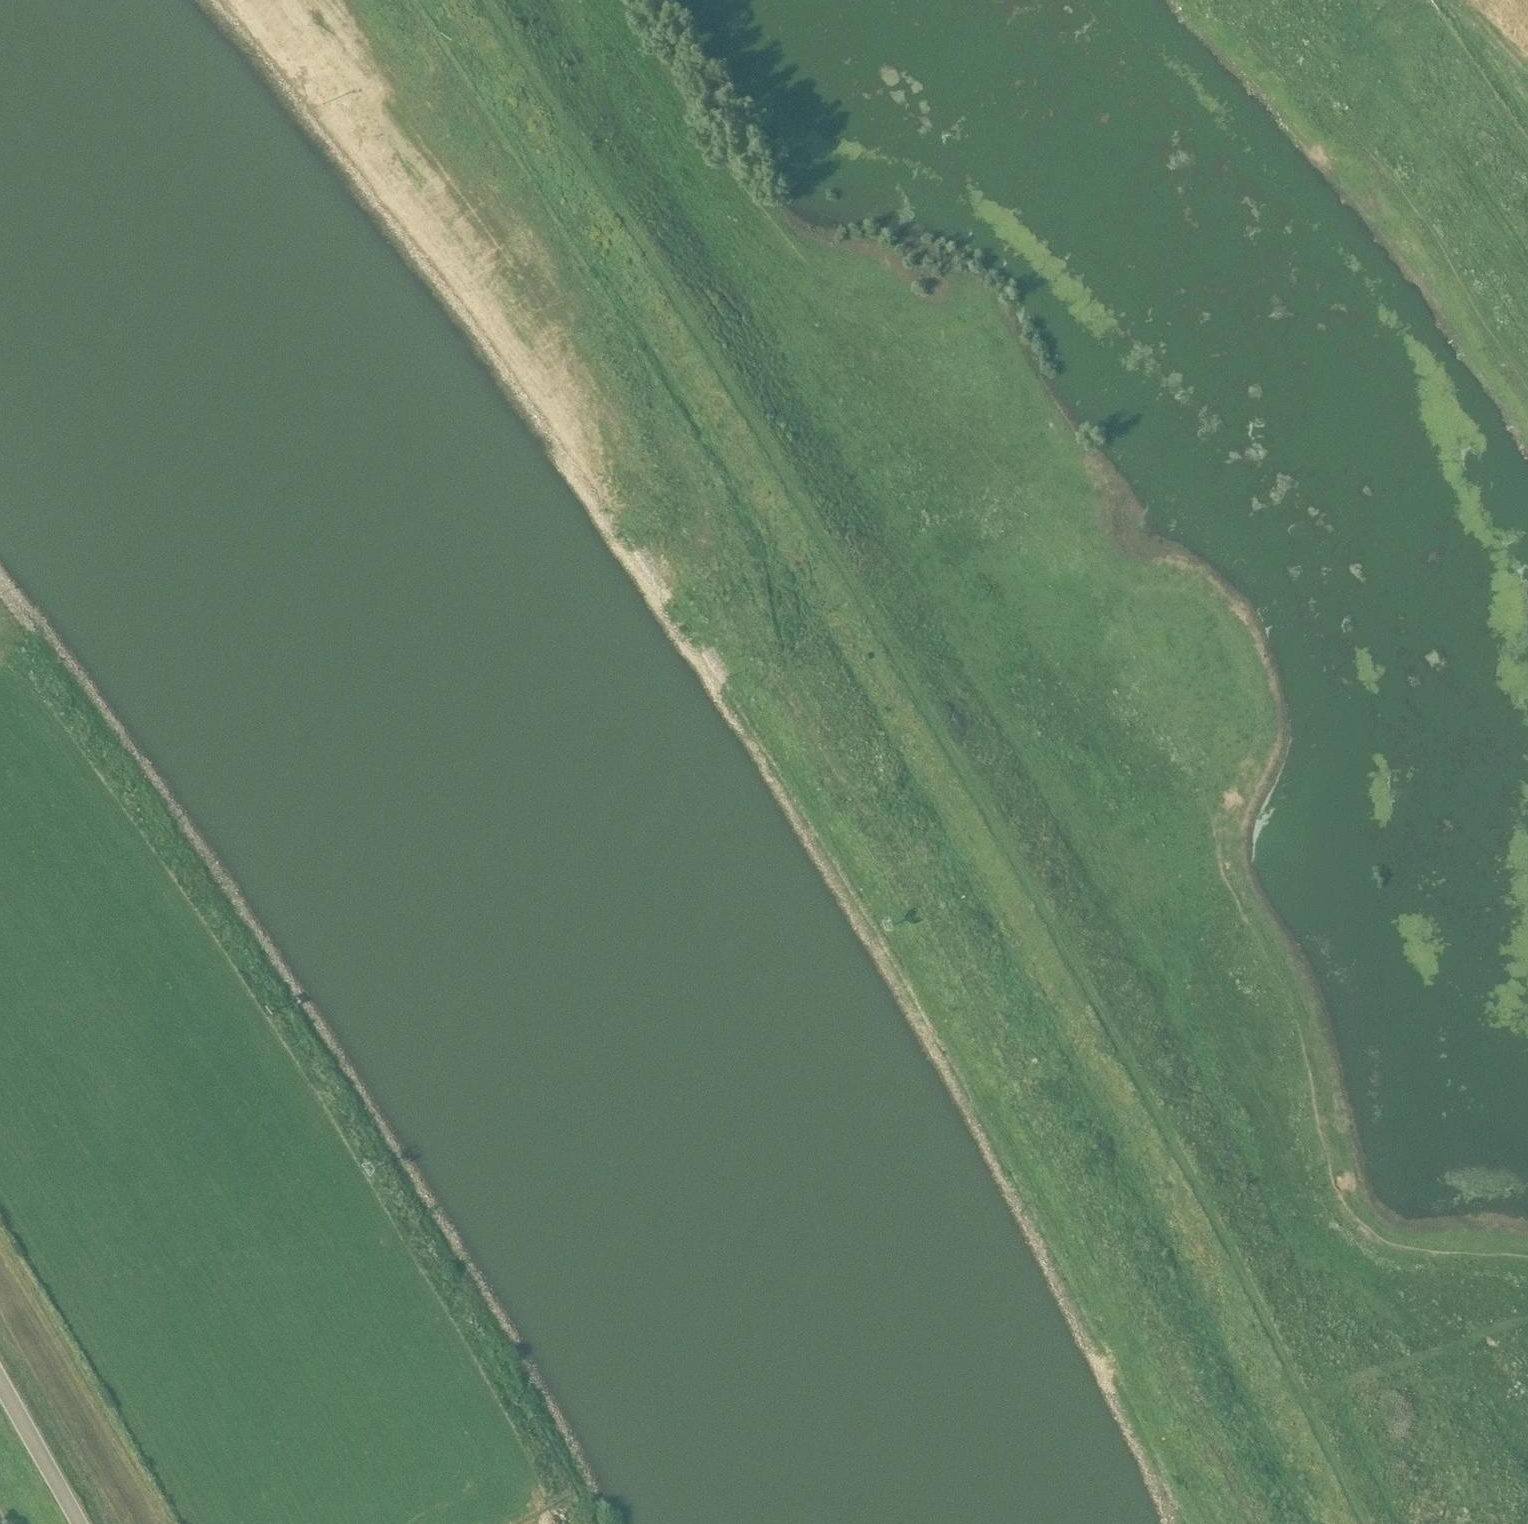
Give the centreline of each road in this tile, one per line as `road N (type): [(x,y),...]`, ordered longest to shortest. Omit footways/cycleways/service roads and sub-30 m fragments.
road 1 (tertiary): [(78,1523),(0,1386)]

